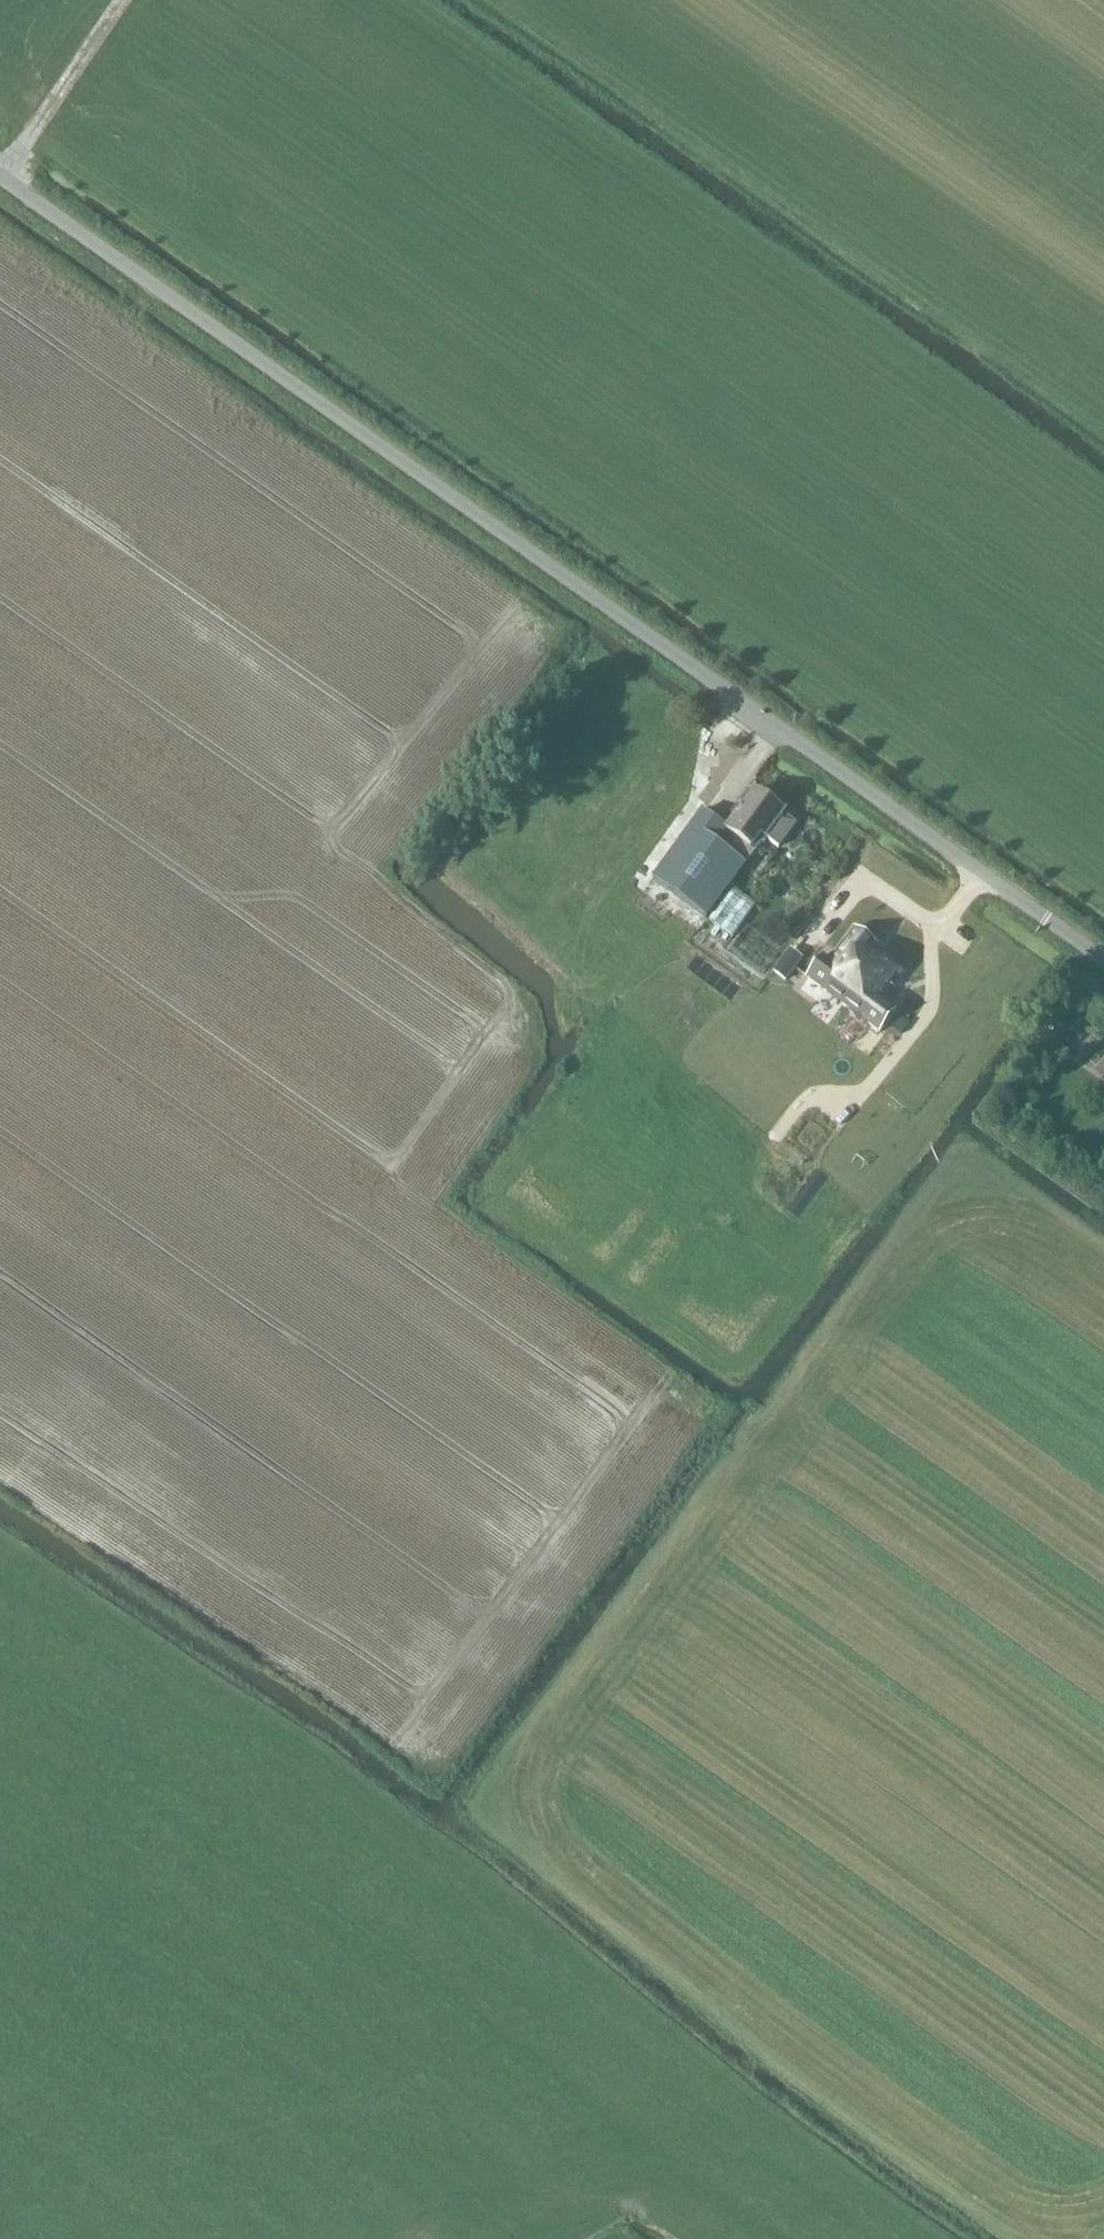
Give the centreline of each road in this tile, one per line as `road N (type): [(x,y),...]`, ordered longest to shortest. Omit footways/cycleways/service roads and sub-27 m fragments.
road 1 (unclassified): [(1103,960),(0,175)]

